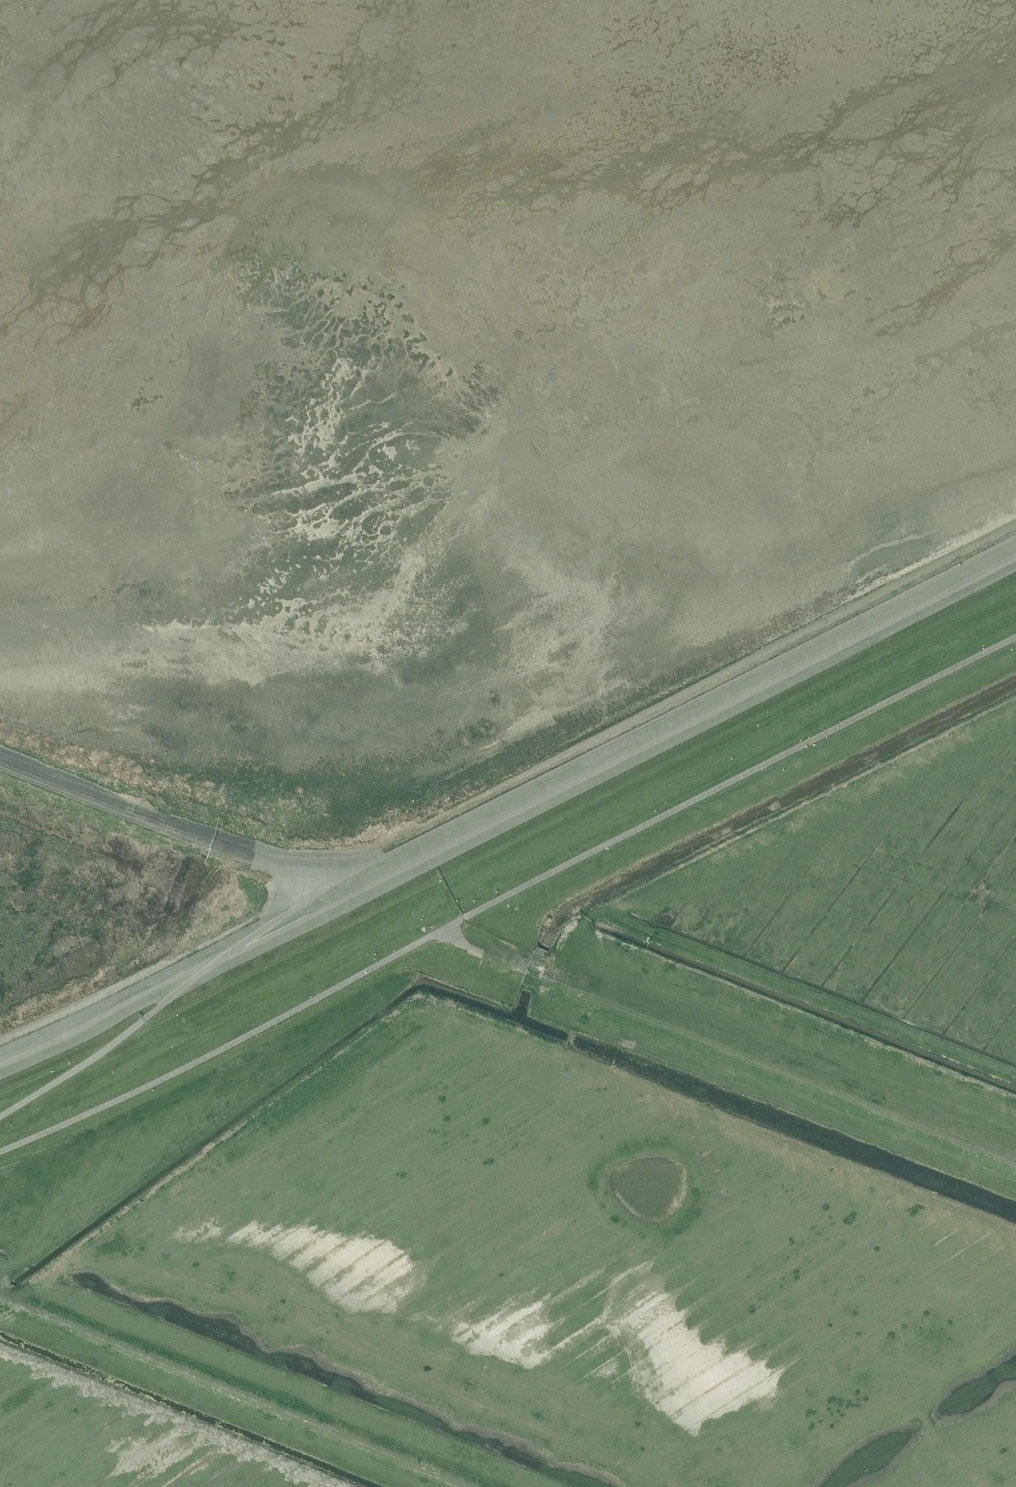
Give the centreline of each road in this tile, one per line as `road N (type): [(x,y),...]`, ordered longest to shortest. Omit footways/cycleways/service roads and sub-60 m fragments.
road 1 (track): [(438,934),(1015,1160)]
road 2 (track): [(0,1297),(472,1486)]

